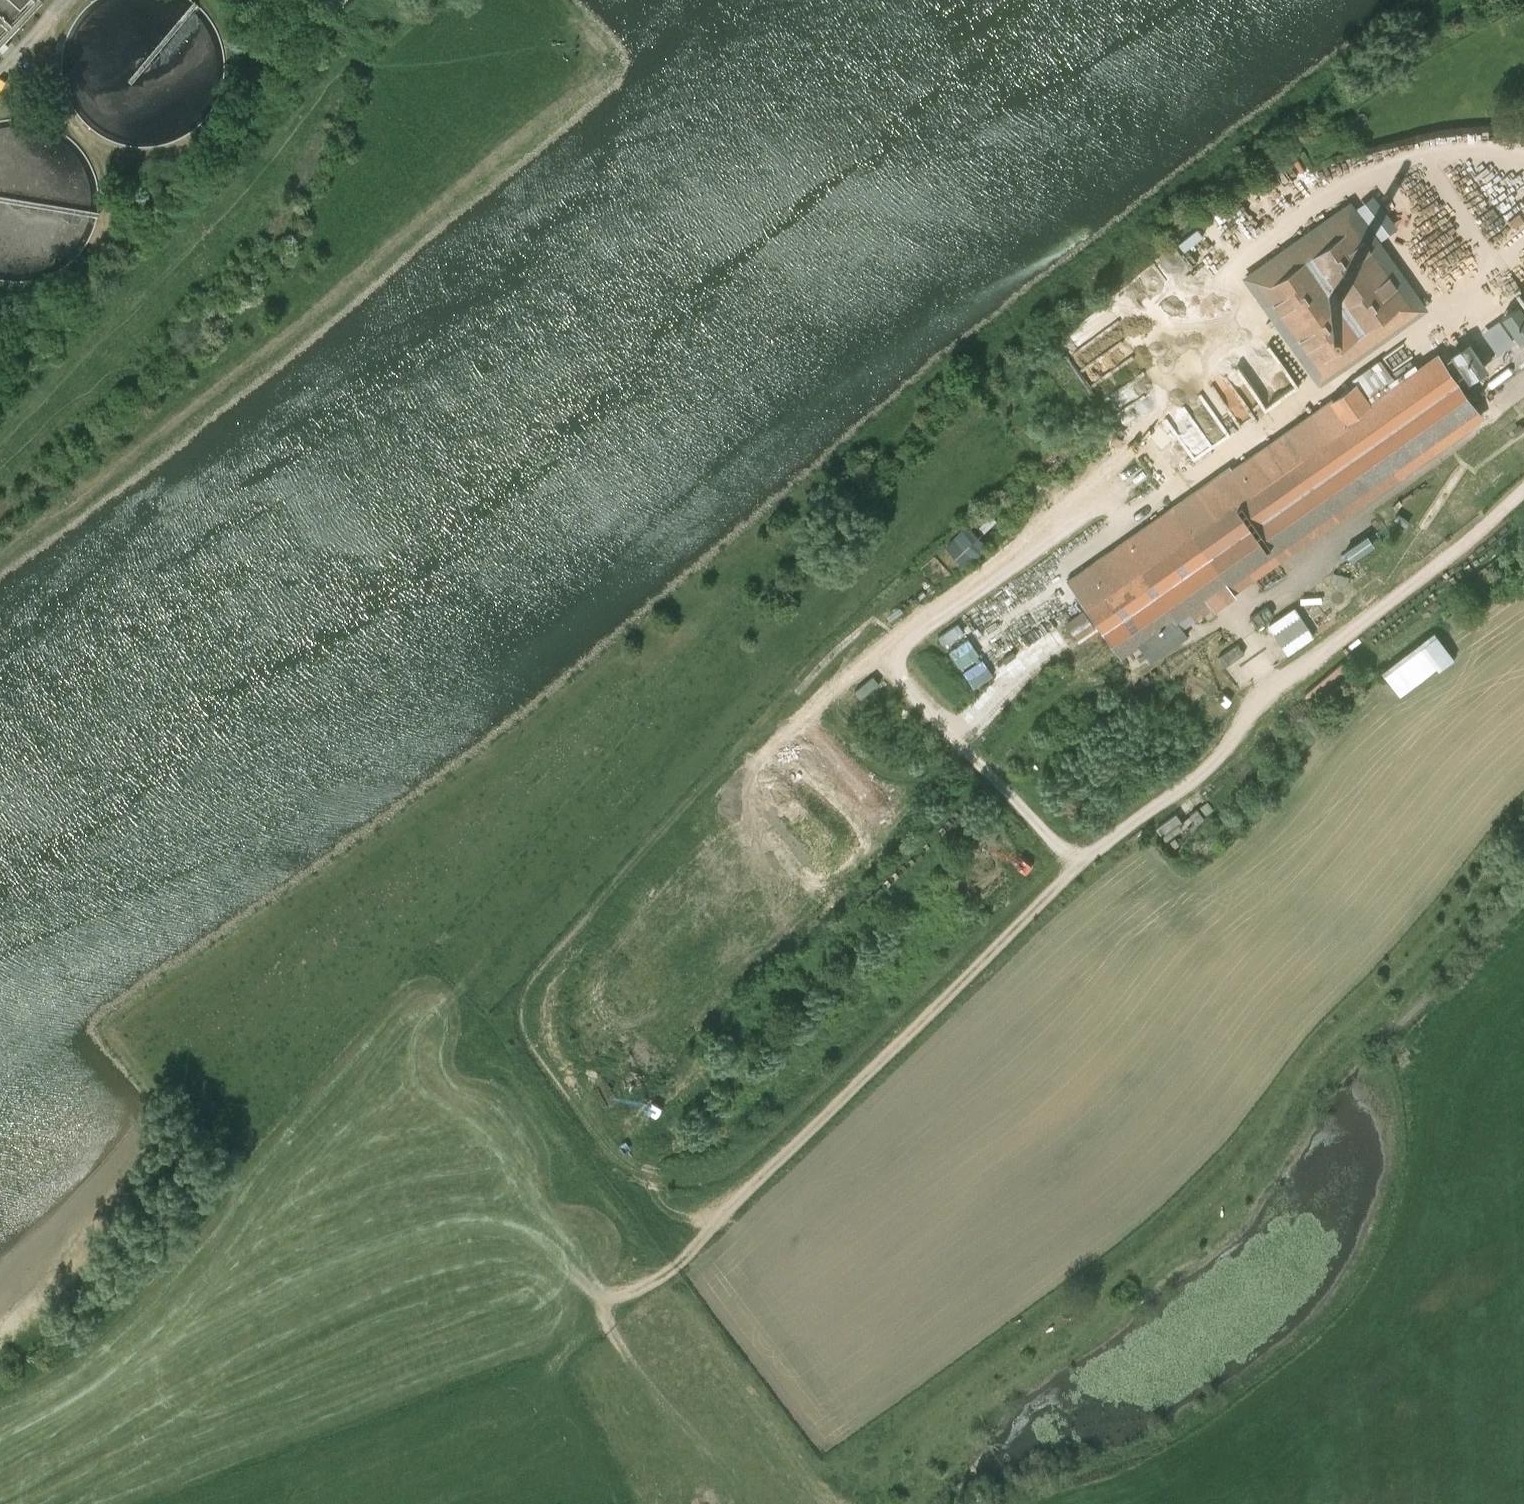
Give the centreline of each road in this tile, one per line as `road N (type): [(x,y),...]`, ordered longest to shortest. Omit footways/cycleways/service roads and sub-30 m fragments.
road 1 (track): [(615,1307),(674,1267),(1076,865),(1219,758),(1260,699),(1523,494)]
road 2 (track): [(553,1365),(615,1307),(513,1224),(413,1227),(0,1454)]

